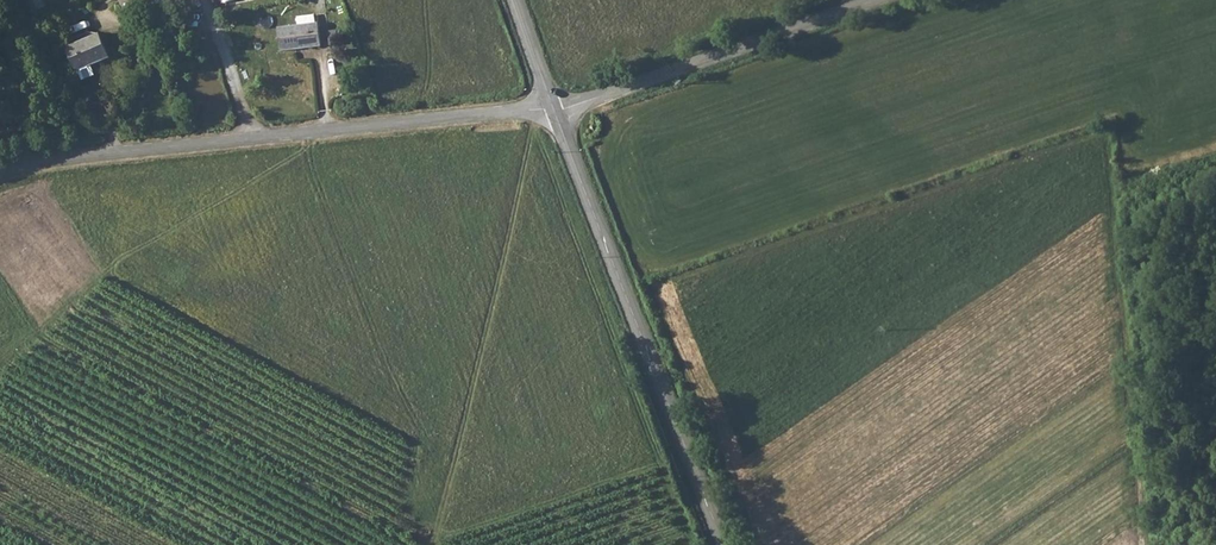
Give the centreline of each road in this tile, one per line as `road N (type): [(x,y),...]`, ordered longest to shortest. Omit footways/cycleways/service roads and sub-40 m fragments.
road 1 (unclassified): [(554,109),(228,140),(0,173)]
road 2 (tertiary): [(723,544),(554,109)]
road 3 (unclassified): [(872,0),(554,109)]

